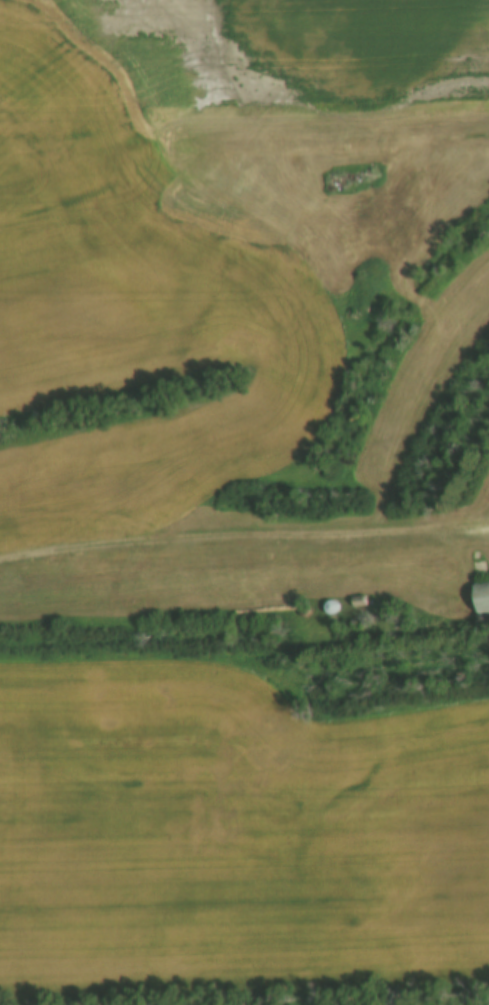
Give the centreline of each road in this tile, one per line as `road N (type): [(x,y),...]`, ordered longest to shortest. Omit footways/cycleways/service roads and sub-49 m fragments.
road 1 (track): [(0,555),(139,537),(488,528)]

